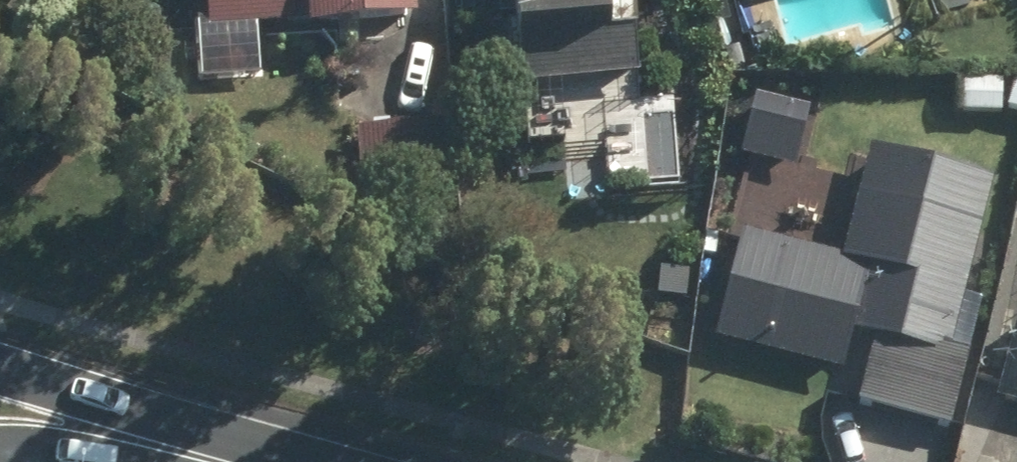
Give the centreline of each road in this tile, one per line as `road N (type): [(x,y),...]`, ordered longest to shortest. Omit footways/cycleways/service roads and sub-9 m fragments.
road 1 (secondary): [(0,370),(121,414),(168,449)]
road 2 (secondary): [(168,449),(0,449)]

